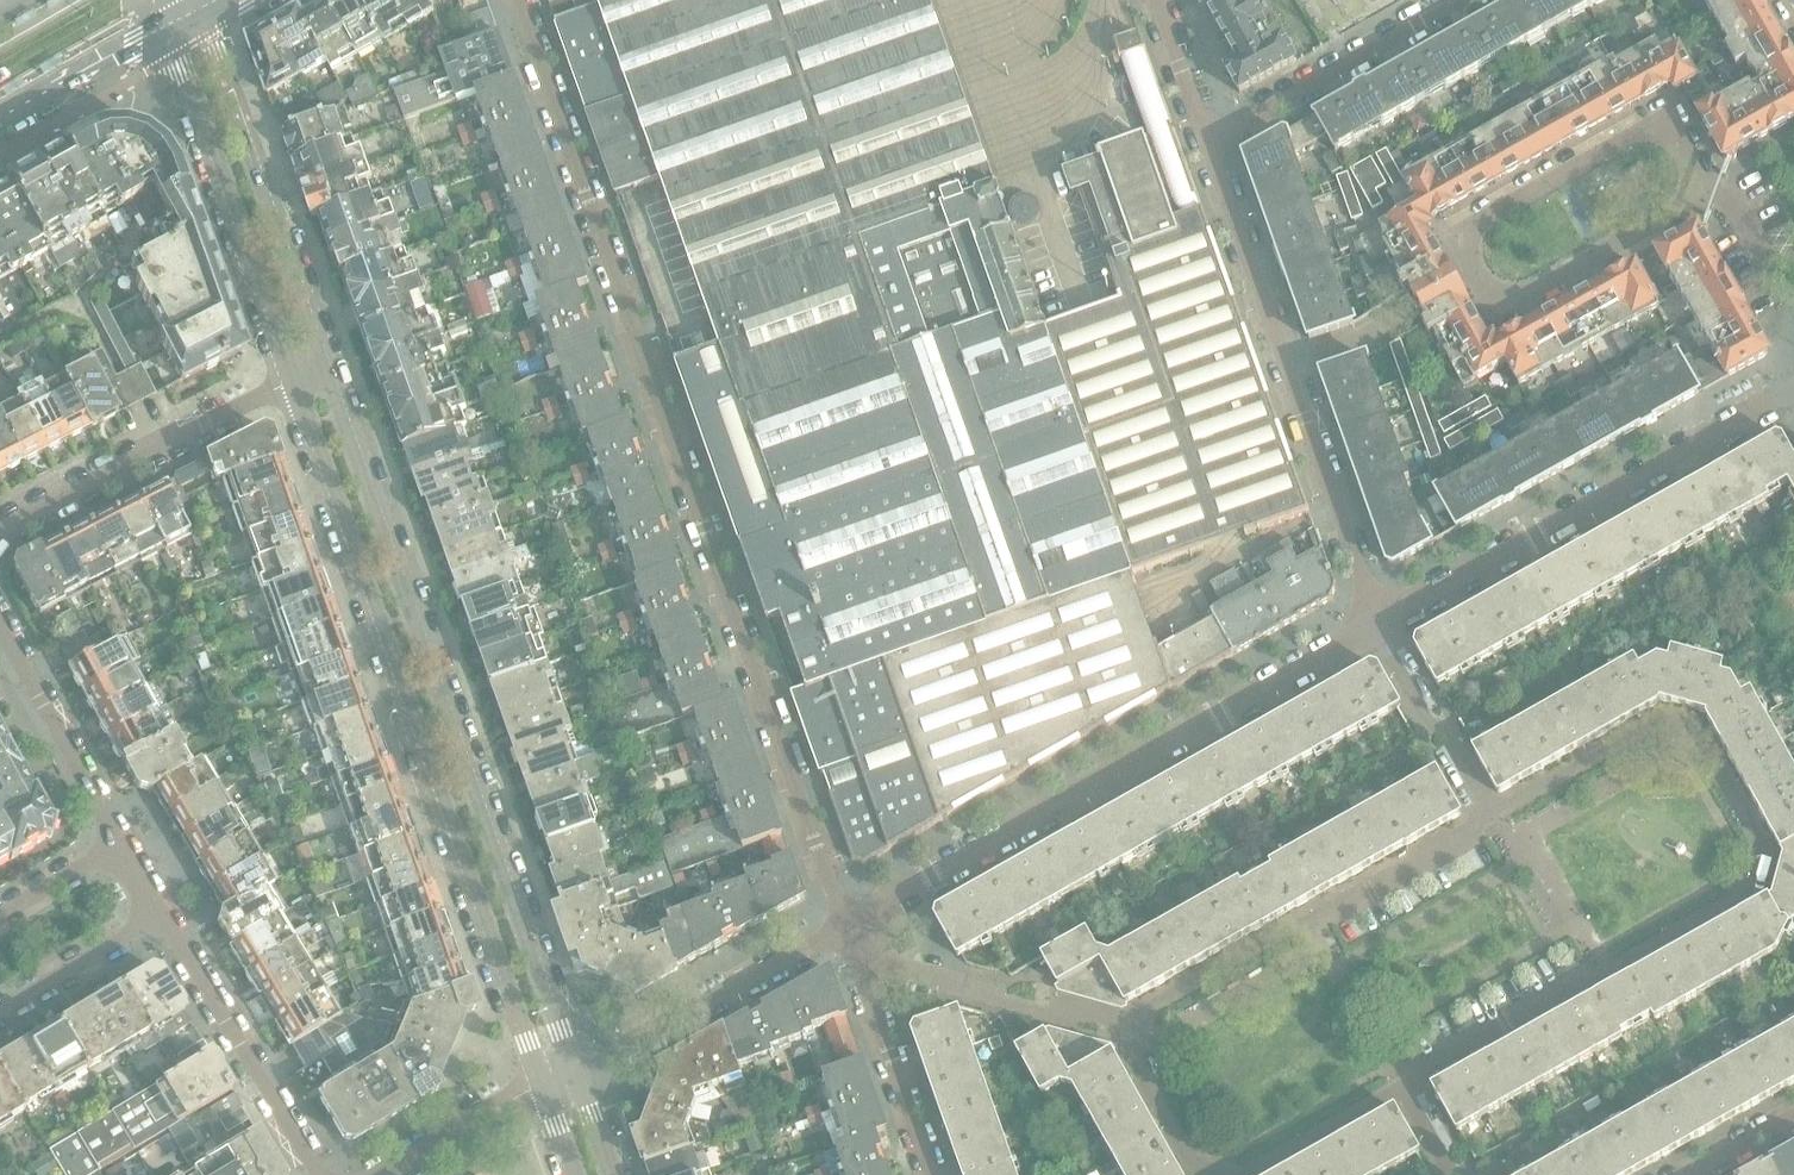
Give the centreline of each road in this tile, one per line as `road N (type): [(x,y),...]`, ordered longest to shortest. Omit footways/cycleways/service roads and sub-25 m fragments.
road 1 (residential): [(519,0),(842,928)]
road 2 (residential): [(1403,1086),(1762,875),(1678,719),(1501,819)]
road 3 (residential): [(576,1076),(326,369)]
road 4 (residential): [(294,380),(544,1084)]
road 5 (residential): [(842,928),(1381,610)]
road 6 (residential): [(1703,194),(1506,303),(1472,277),(1467,229),(1661,123),(1689,154)]
road 7 (residential): [(1381,610),(1208,137)]
road 8 (residential): [(1381,610),(1793,389)]
road 9 (residential): [(1122,1031),(1501,819)]
road 10 (residential): [(326,369),(210,5)]
road 11 (residential): [(1403,1086),(1242,1174),(1191,1158),(1122,1031)]
road 12 (residential): [(174,23),(294,380)]
road 13 (residential): [(0,536),(294,380)]
road 14 (residential): [(158,915),(325,1174)]
road 15 (residential): [(576,1076),(842,928)]
road 16 (residential): [(1122,1031),(909,969),(842,928)]
road 17 (residential): [(1458,0),(1208,137)]
road 18 (residential): [(842,928),(933,1174)]
road 19 (residential): [(0,620),(117,845)]
road 20 (residential): [(1501,819),(1381,610)]
road 21 (tertiary): [(0,124),(174,23)]
road 22 (residential): [(380,1174),(544,1084)]
road 23 (residential): [(0,1013),(158,915)]
road 24 (residential): [(1208,137),(1161,0)]
road 25 (residential): [(117,845),(0,915)]
road 26 (residential): [(1793,286),(1777,281),(1703,194)]
road 27 (residential): [(1793,1115),(1688,1174)]

